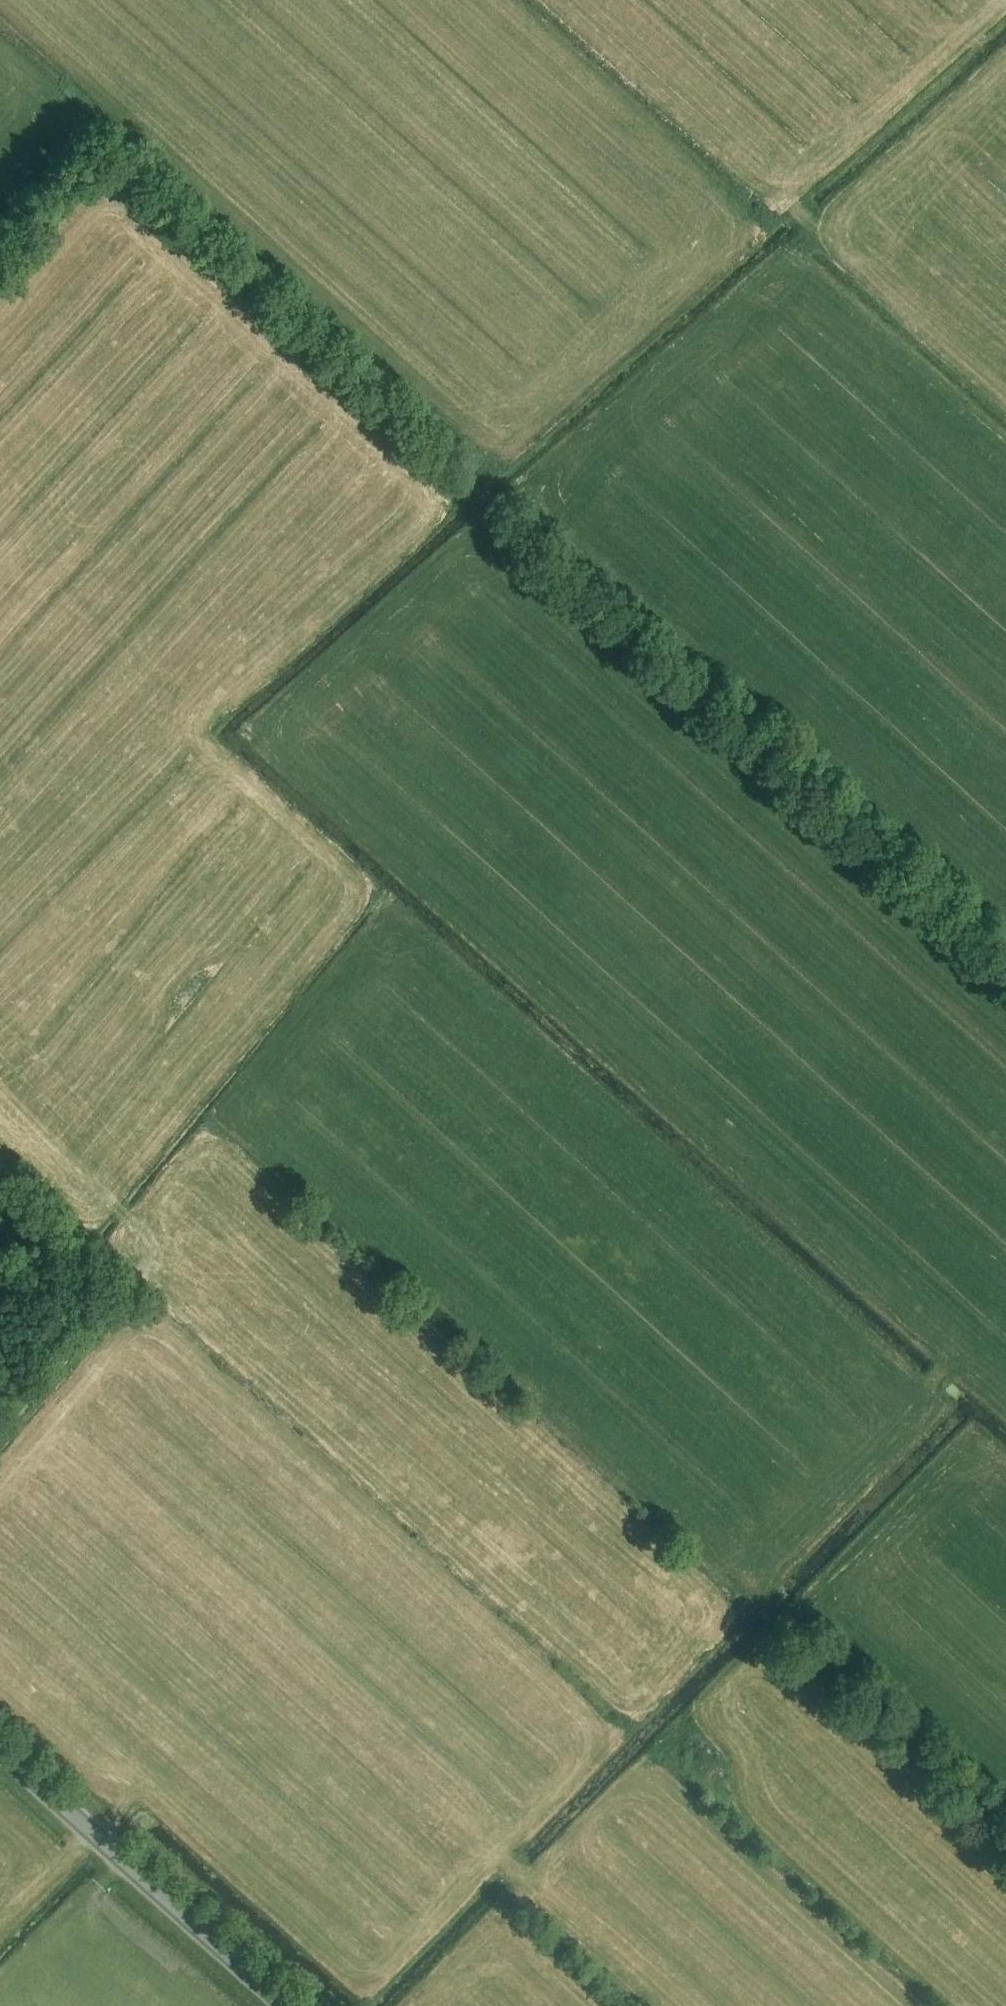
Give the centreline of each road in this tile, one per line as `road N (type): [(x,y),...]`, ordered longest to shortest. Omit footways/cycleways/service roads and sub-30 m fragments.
road 1 (tertiary): [(282,2005),(0,1751)]
road 2 (track): [(1005,1821),(774,1608)]

